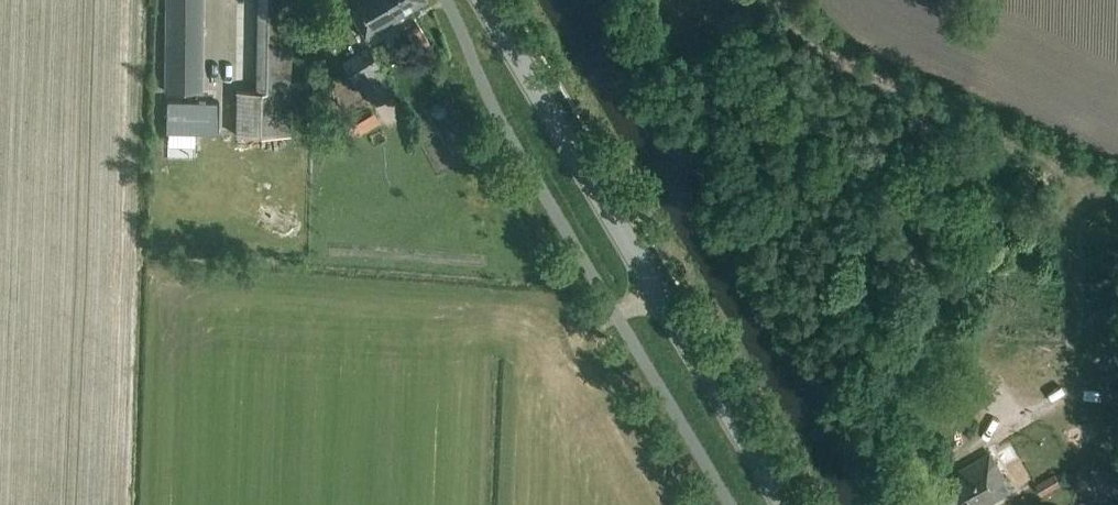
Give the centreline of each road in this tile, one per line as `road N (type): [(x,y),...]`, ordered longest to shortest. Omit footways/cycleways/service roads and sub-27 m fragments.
road 1 (tertiary): [(784,504),(483,0)]
road 2 (track): [(785,0),(828,52),(1011,138),(1070,183),(1079,222),(1071,390)]

